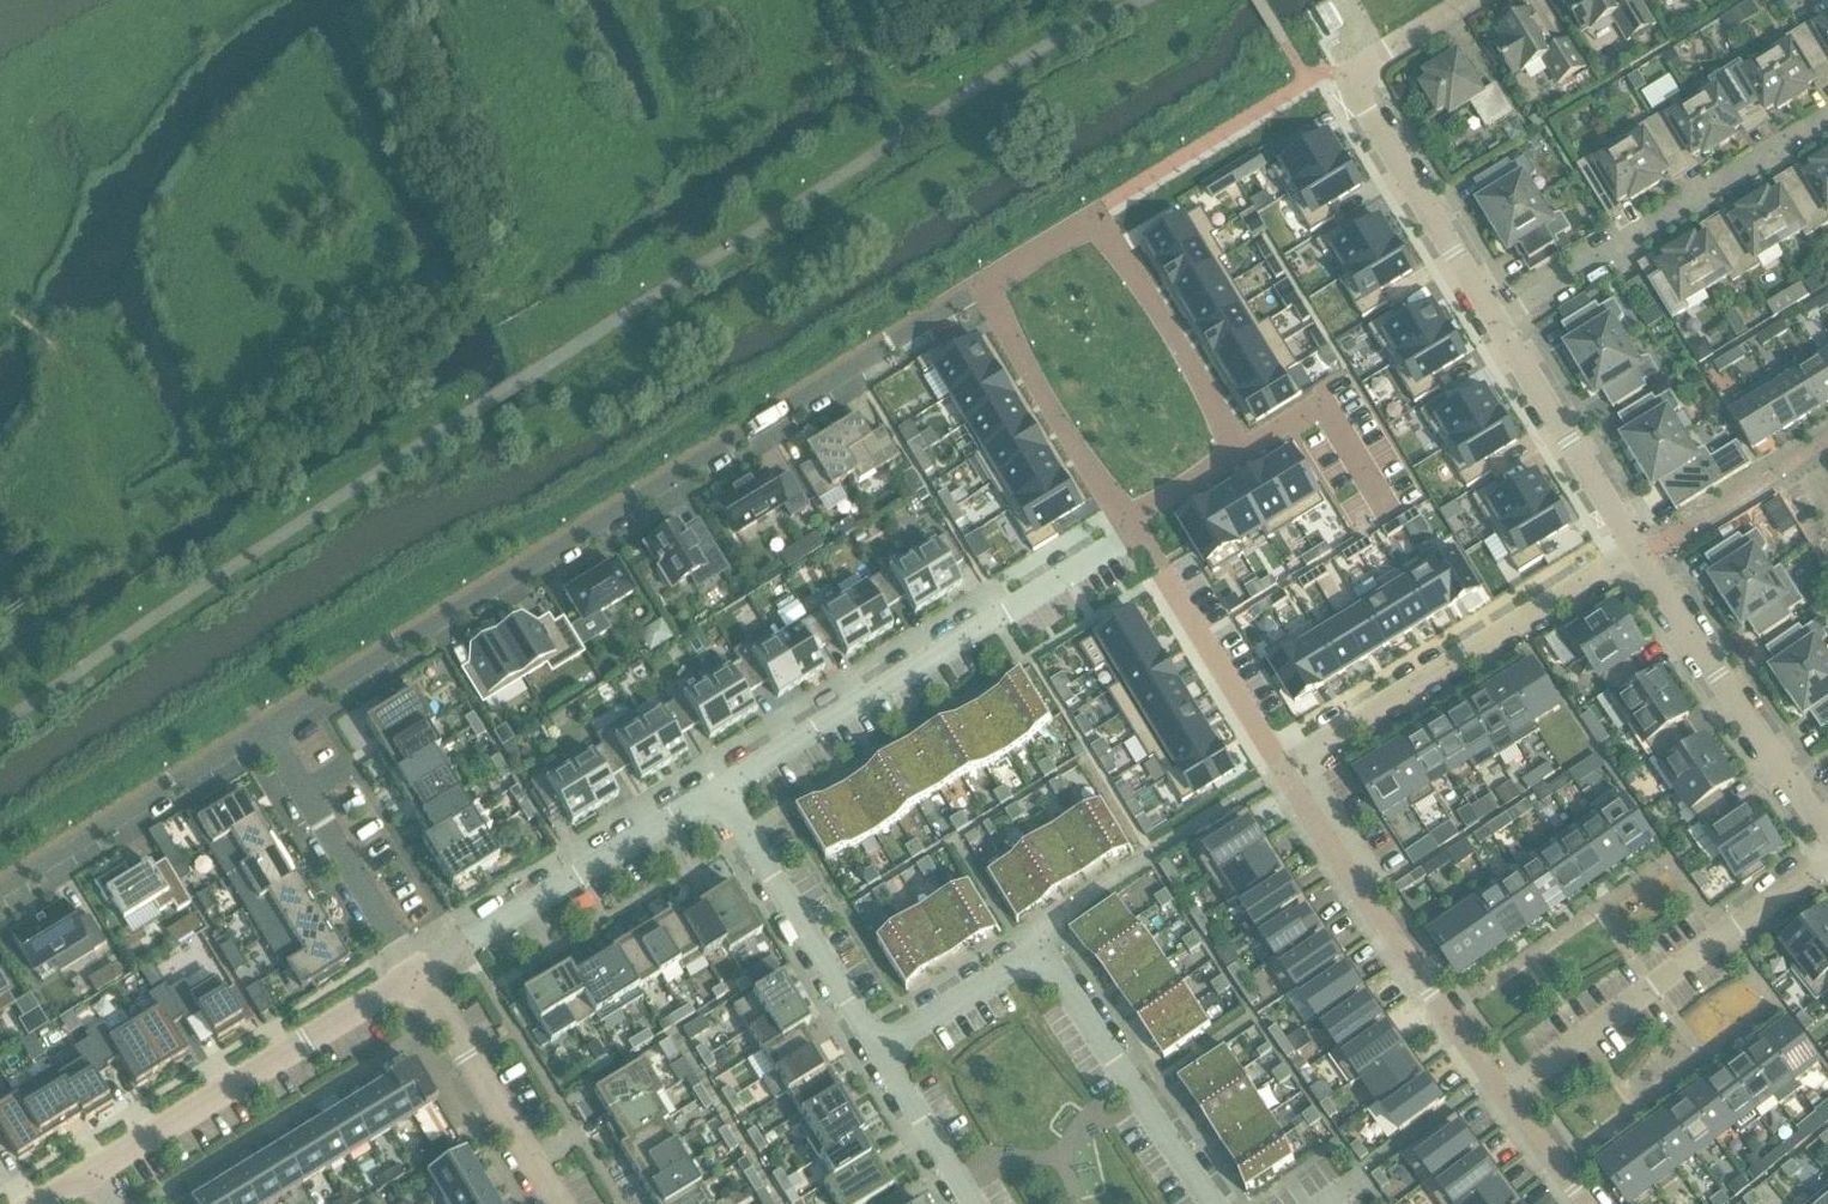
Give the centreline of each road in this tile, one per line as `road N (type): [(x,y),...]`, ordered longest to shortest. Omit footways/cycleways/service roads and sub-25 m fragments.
road 1 (residential): [(978,288),(266,733)]
road 2 (residential): [(718,789),(1139,531)]
road 3 (residential): [(1218,1203),(1055,971),(1032,959),(880,1050)]
road 4 (residential): [(1493,326),(1360,92),(1380,63),(1479,0)]
road 5 (residential): [(1639,555),(1282,768)]
road 6 (residential): [(1503,1099),(1827,863)]
road 7 (residential): [(1503,1099),(1282,768)]
road 8 (residential): [(1493,326),(1827,120)]
road 9 (residential): [(91,1175),(414,975)]
road 10 (residential): [(414,975),(718,789)]
road 11 (residential): [(266,733),(0,892)]
road 12 (residential): [(718,789),(880,1050)]
road 13 (residential): [(414,975),(266,733)]
road 14 (residential): [(1130,525),(978,288)]
road 15 (residential): [(1097,216),(1243,456)]
road 16 (residential): [(1794,785),(1639,555)]
road 17 (residential): [(1282,768),(1139,531)]
road 18 (residential): [(1639,555),(1493,326)]
road 19 (residential): [(560,1203),(414,975)]
road 20 (residential): [(1391,517),(1324,405),(1243,456)]
road 21 (residential): [(880,1050),(976,1203)]
road 22 (residential): [(1097,216),(978,288)]
road 23 (residential): [(1243,456),(1130,525)]
road 24 (residential): [(1581,1203),(1503,1099)]

